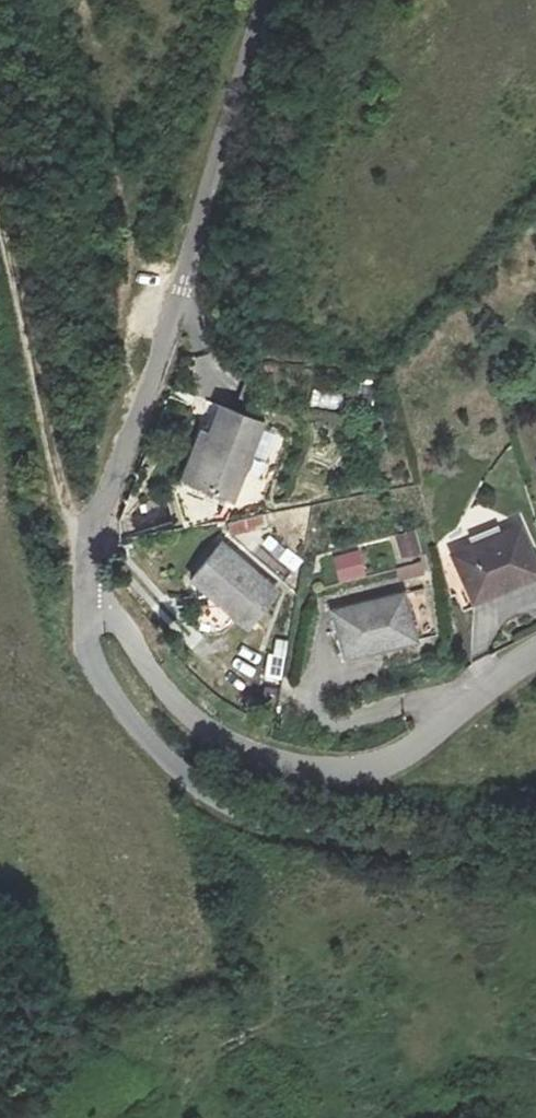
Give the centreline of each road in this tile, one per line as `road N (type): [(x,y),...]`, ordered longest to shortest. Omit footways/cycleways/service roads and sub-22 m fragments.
road 1 (unclassified): [(261,0),(182,290),(89,541),(85,596)]
road 2 (unclassified): [(535,851),(323,839),(231,811),(156,749),(101,682),(85,596)]
road 3 (residential): [(85,596),(115,616),(141,662),(189,717),(263,758),(296,766),(383,764),(535,655)]
road 4 (track): [(0,216),(55,463),(68,509),(89,541)]

